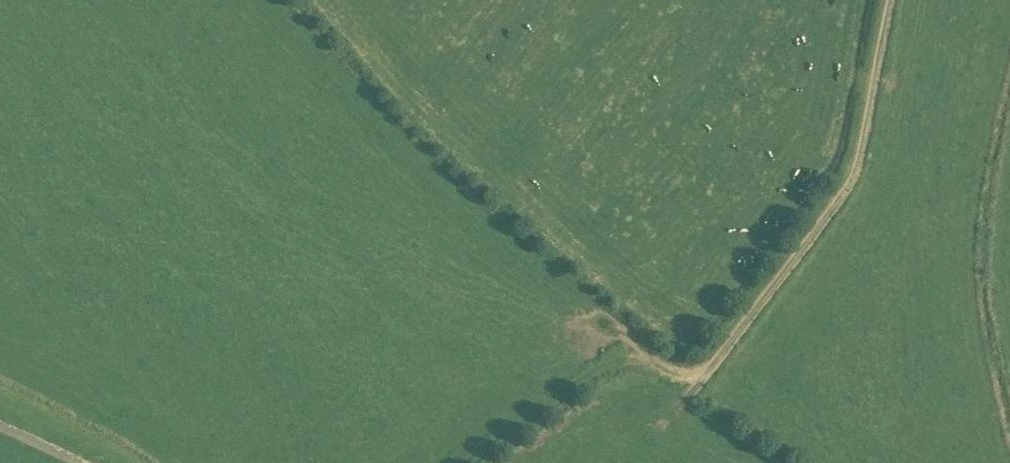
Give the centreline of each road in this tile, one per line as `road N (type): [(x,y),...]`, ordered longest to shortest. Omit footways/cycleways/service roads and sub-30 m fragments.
road 1 (track): [(890,0),(857,165),(715,371),(690,374),(647,353),(612,360),(470,462)]

